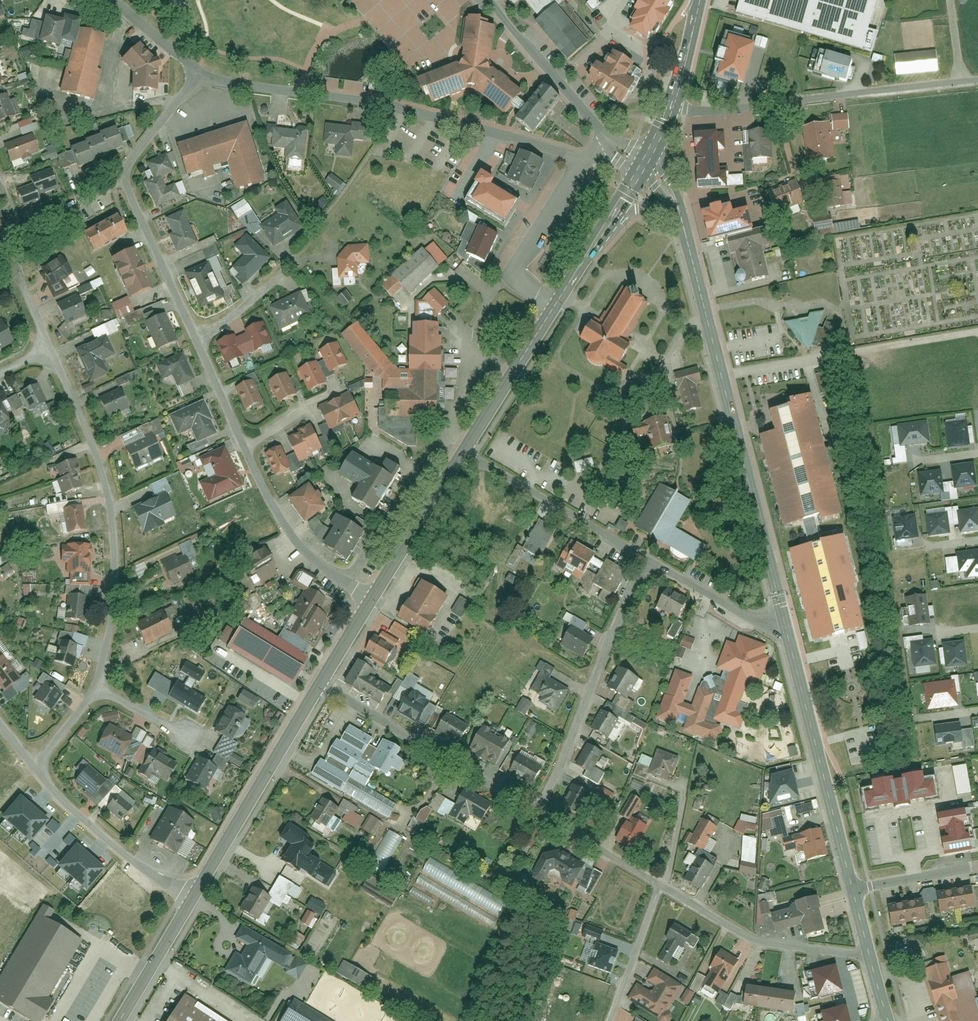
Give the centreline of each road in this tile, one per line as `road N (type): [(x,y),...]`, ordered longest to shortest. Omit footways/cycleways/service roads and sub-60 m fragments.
road 1 (residential): [(123,174),(291,535),(309,556),(374,595)]
road 2 (residential): [(48,347),(107,484),(112,536),(98,688),(39,764)]
road 3 (secondary): [(784,620),(680,209)]
road 4 (residential): [(197,70),(219,80),(399,105),(582,158)]
road 5 (unclassified): [(977,78),(758,107),(683,109),(670,101)]
road 6 (residential): [(537,817),(652,562)]
road 7 (secondary): [(853,891),(784,620)]
road 8 (residential): [(317,681),(537,817)]
road 9 (secondary): [(194,894),(317,681)]
road 10 (residential): [(652,562),(464,447)]
road 11 (residential): [(663,885),(740,934),(867,952)]
road 12 (residential): [(39,764),(45,780),(104,837),(194,894)]
road 13 (residential): [(555,306),(512,271),(582,158)]
road 14 (residential): [(611,143),(489,0)]
road 15 (secondary): [(374,595),(464,447)]
road 16 (secondary): [(464,447),(555,306)]
road 17 (secondary): [(118,1020),(194,894)]
road 18 (residential): [(784,620),(753,619),(652,562)]
road 19 (residential): [(663,885),(611,1020)]
road 20 (residential): [(537,817),(663,885)]
road 21 (residential): [(123,174),(197,70)]
road 22 (residential): [(853,891),(977,865)]

